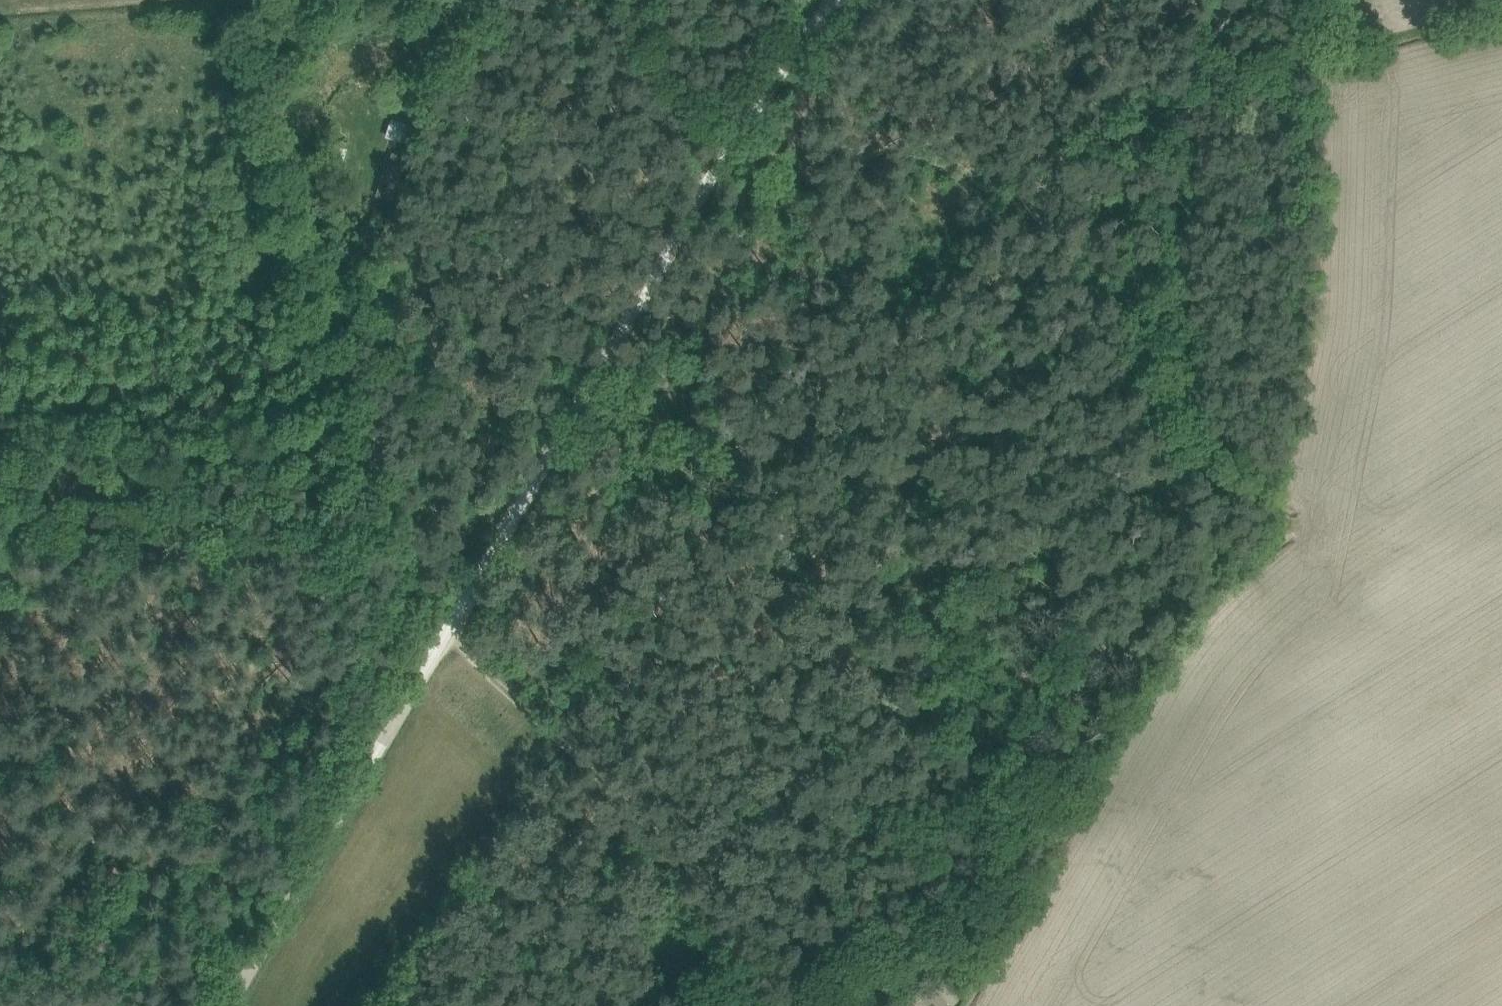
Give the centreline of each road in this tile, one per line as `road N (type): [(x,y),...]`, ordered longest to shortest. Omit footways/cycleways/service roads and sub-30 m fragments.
road 1 (unclassified): [(229,1005),(706,187),(837,0)]

